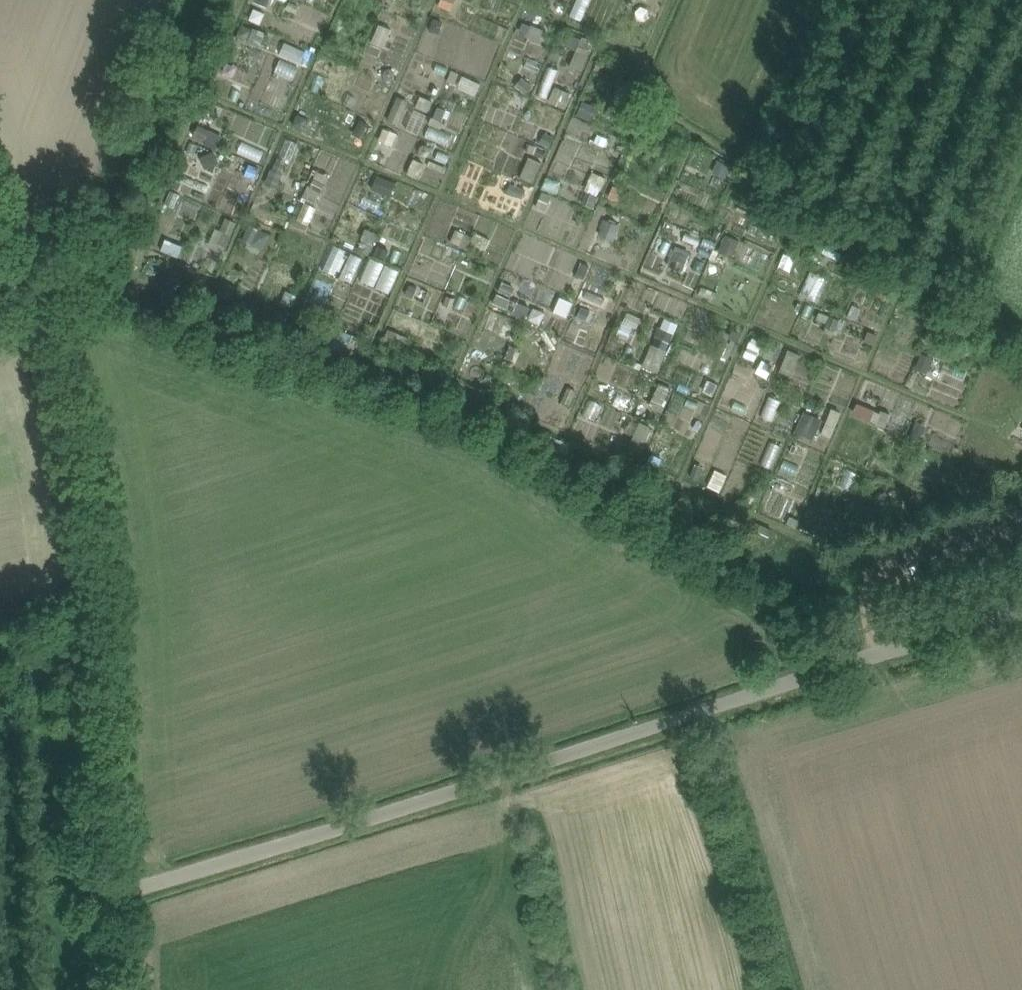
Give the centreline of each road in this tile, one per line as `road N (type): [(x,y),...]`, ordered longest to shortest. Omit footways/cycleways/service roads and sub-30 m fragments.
road 1 (unclassified): [(106,877),(186,864),(1021,610)]
road 2 (unclassified): [(106,877),(86,450),(72,392),(0,228)]
road 3 (track): [(0,312),(33,302),(81,268),(190,0)]
road 4 (track): [(1021,525),(874,571),(859,592),(867,657)]

